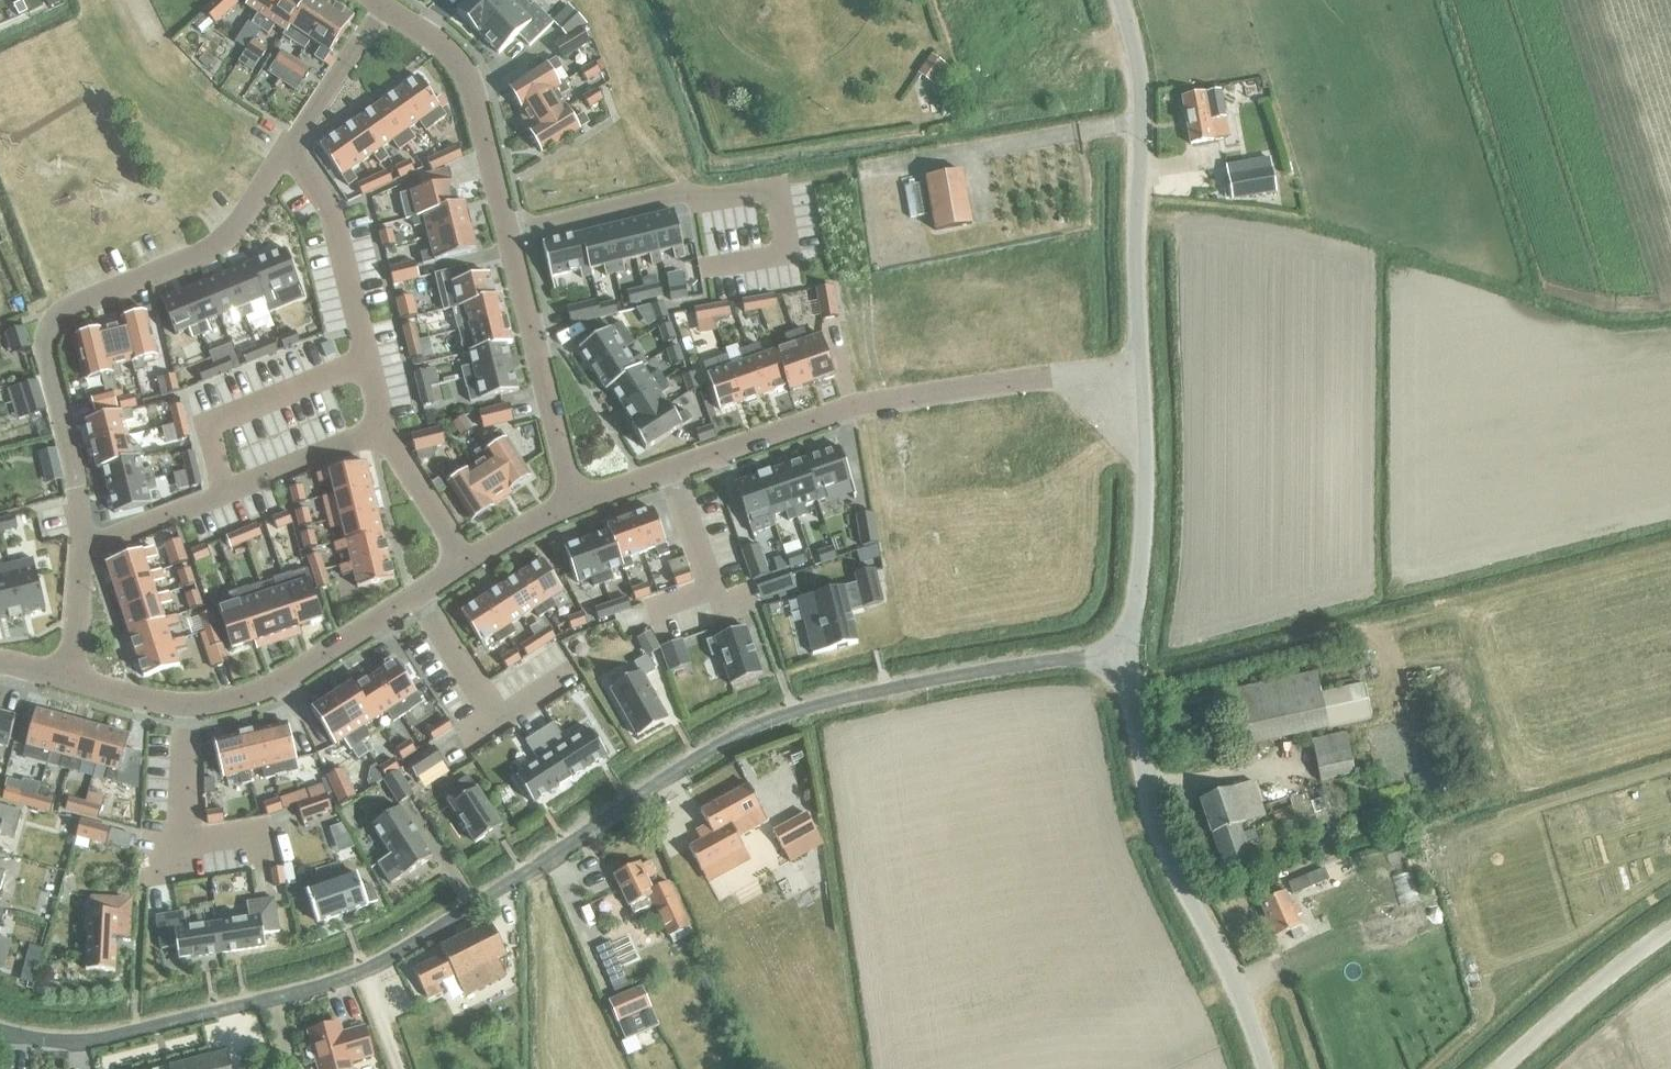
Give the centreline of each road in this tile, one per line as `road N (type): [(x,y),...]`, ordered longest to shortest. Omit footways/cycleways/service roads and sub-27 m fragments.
road 1 (residential): [(0,1031),(89,1040),(320,987),(402,951),(688,761),(771,719),(966,674),(1124,654)]
road 2 (residential): [(1140,364),(870,405),(572,505)]
road 3 (residential): [(572,505),(463,562),(294,673),(238,698),(154,702),(70,678)]
road 4 (residential): [(384,8),(445,51),(468,83),(572,505)]
road 5 (residential): [(82,544),(49,330),(83,302),(214,247),(286,149)]
road 6 (unclassified): [(1264,1068),(1231,973),(1147,800),(1124,654)]
road 7 (unclassified): [(1140,364),(1139,85),(1119,0)]
road 8 (unclassified): [(1124,654),(1143,528),(1140,364)]
road 9 (unclassified): [(1670,929),(1501,1068)]
road 10 (residential): [(384,8),(286,149)]
road 11 (residential): [(82,544),(70,678)]

